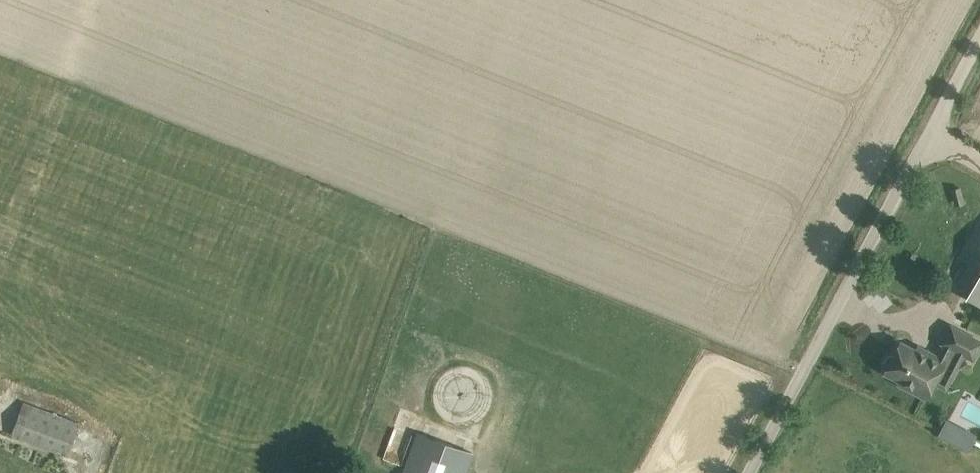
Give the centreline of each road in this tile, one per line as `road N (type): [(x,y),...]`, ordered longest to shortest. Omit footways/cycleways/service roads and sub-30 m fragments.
road 1 (unclassified): [(757,472),(938,153)]

